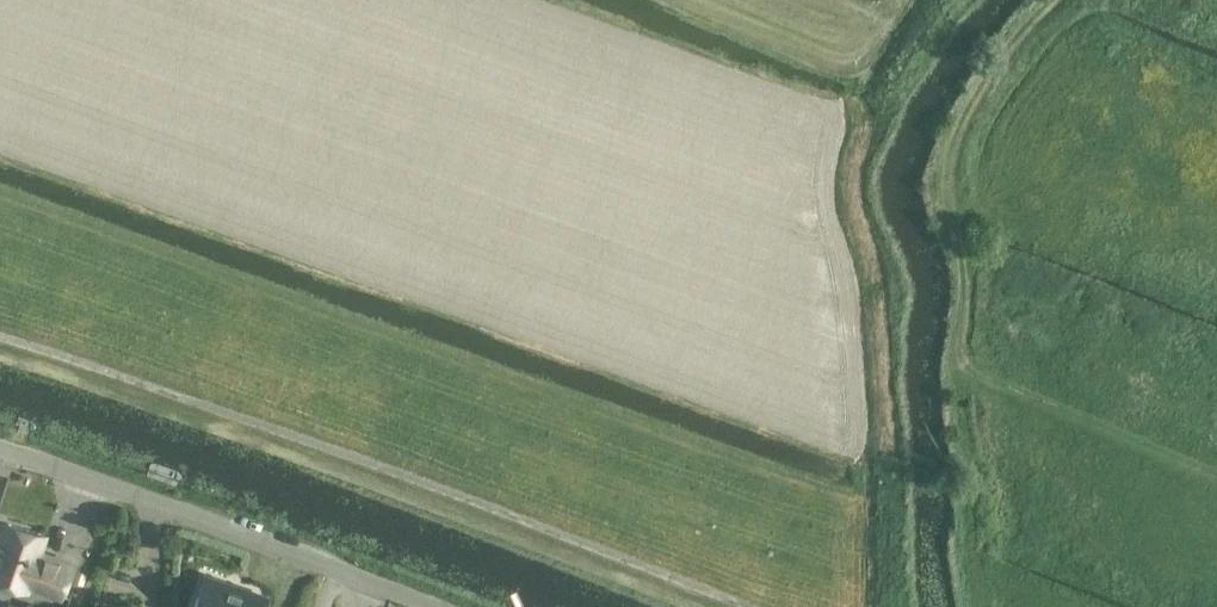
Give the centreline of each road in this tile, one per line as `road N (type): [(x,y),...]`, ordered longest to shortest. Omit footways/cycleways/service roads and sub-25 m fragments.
road 1 (track): [(984,555),(968,375),(974,276),(954,189),(972,118),(1061,0)]
road 2 (unclassified): [(431,606),(0,449)]

